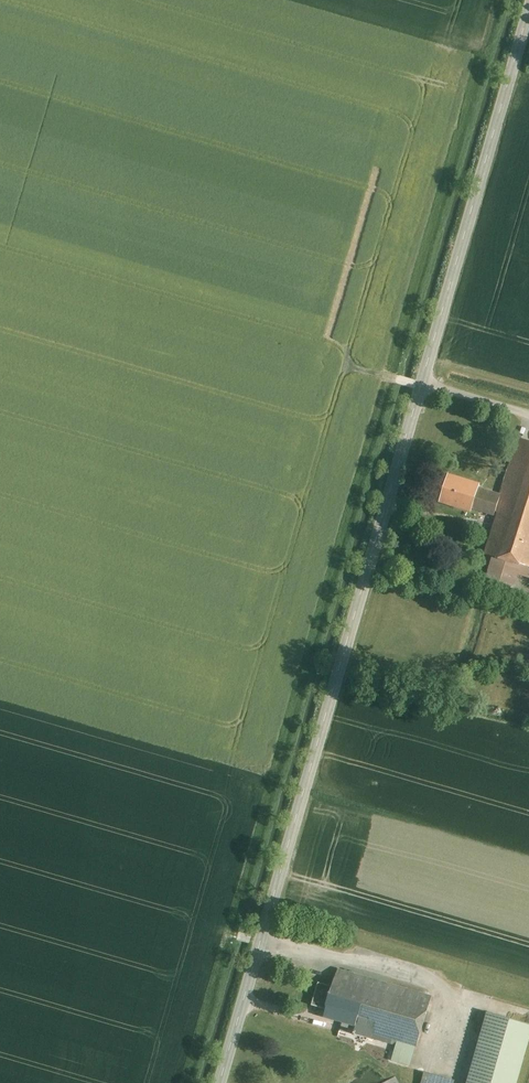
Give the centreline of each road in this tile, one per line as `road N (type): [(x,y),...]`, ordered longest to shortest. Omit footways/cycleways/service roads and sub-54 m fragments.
road 1 (tertiary): [(221,1082),(528,10)]
road 2 (track): [(0,238),(326,332),(422,381)]

